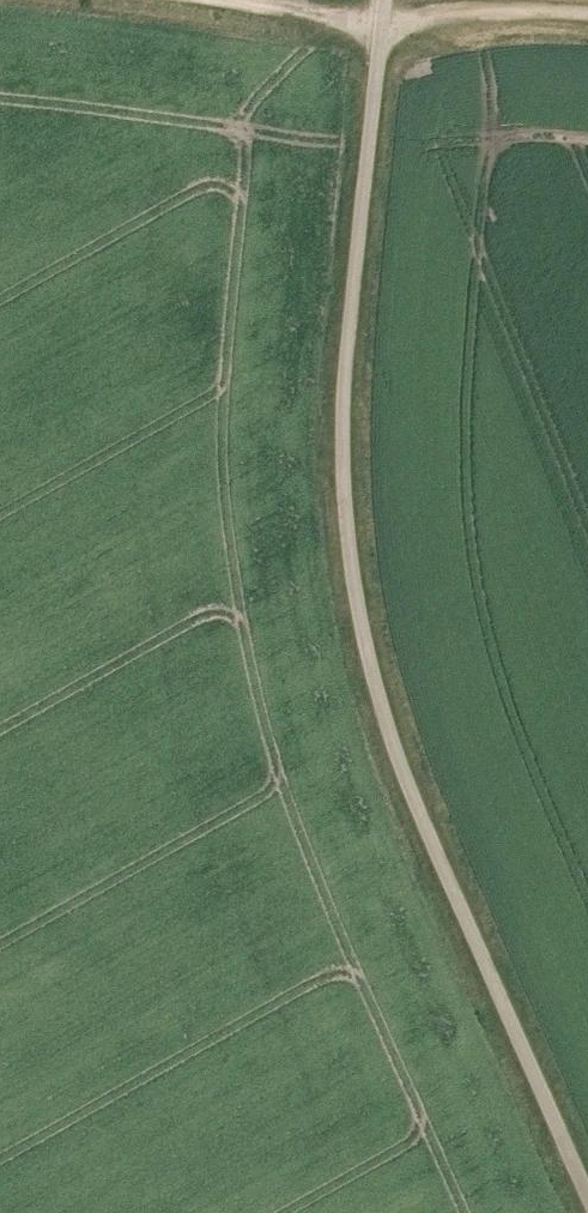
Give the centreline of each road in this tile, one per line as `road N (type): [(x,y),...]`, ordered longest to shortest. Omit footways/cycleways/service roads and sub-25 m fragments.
road 1 (unclassified): [(587,1197),(412,798),(360,625),(344,523),(341,388),(382,0)]
road 2 (track): [(257,0),(379,29),(465,16),(587,16)]

